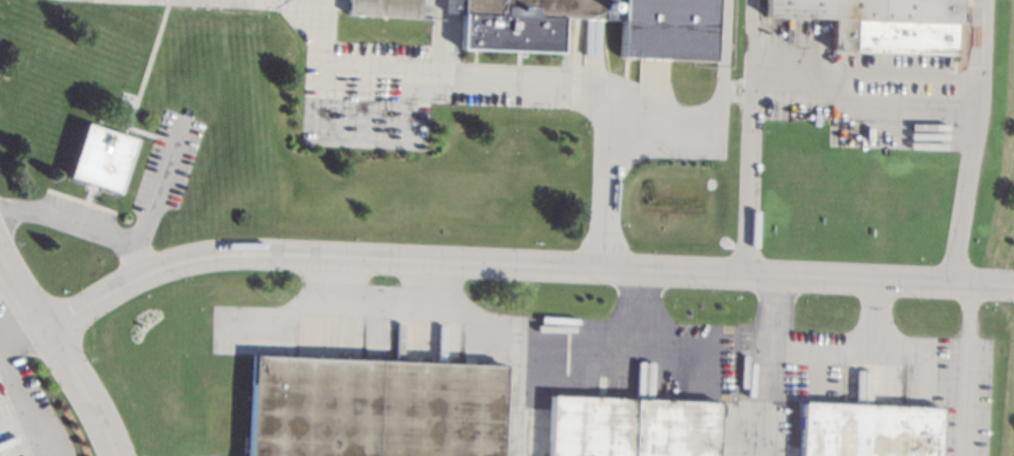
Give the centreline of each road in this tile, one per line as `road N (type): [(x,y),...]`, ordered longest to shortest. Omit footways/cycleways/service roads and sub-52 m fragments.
road 1 (tertiary): [(1013,285),(227,253),(137,277),(45,330)]
road 2 (tertiary): [(0,240),(116,455)]

